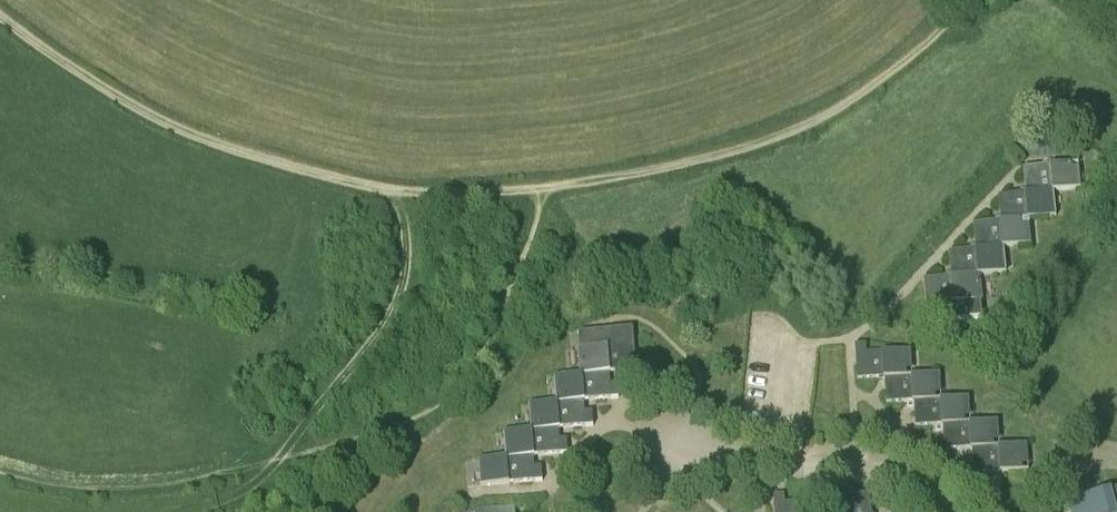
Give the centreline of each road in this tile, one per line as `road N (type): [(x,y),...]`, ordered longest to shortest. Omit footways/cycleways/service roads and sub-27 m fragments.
road 1 (track): [(0,8),(130,102),(211,140),(393,188),(542,189)]
road 2 (track): [(542,189),(673,168),(804,127),(891,70),(971,0)]
road 3 (track): [(210,506),(261,478),(390,317),(407,248),(393,188)]

